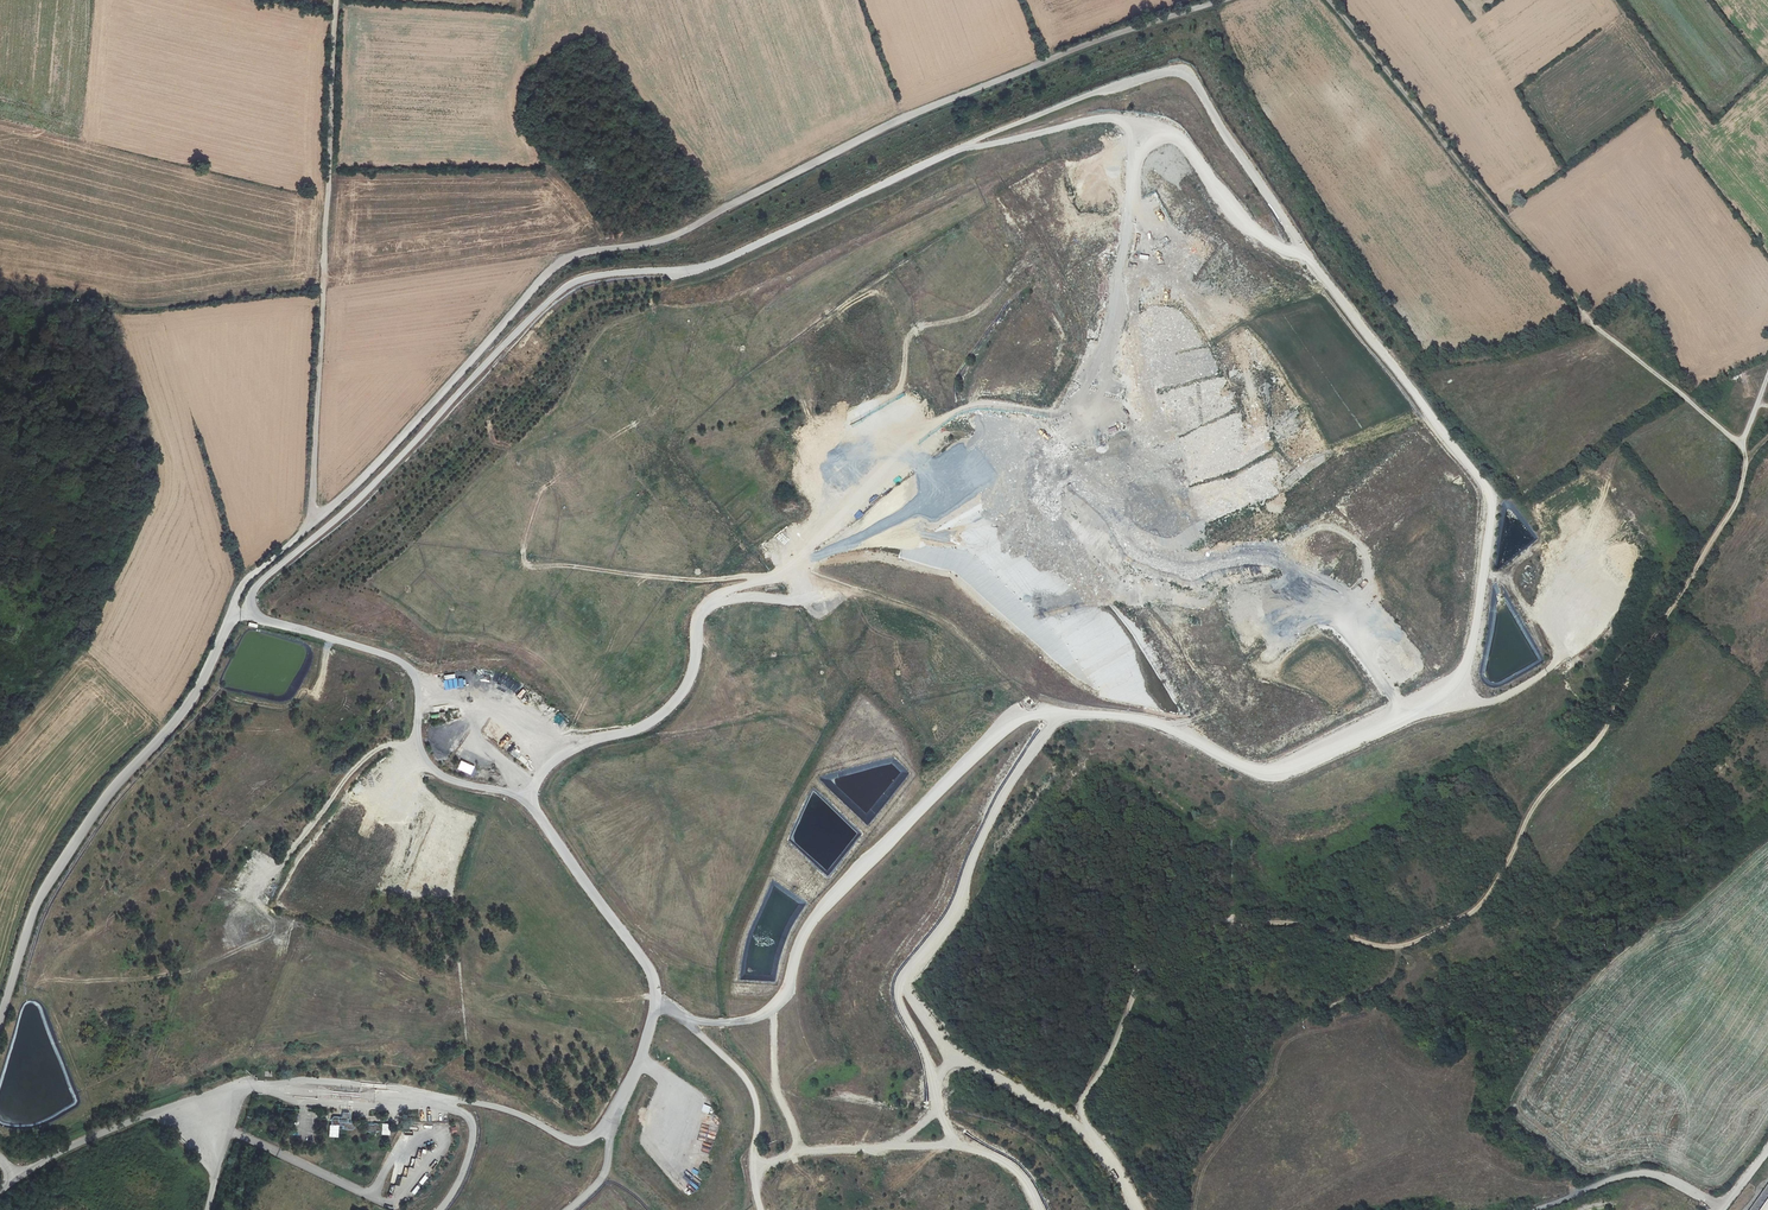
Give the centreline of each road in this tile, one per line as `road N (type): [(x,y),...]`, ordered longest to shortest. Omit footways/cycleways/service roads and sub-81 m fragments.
road 1 (unclassified): [(0,1019),(36,903),(99,805),(190,701),(247,580),(391,452),(560,264),(681,234),(946,100),(1225,0)]
road 2 (track): [(1303,251),(1474,479),(1486,508),(1465,661),(1450,678),(1266,773),(1151,723),(1067,715),(1053,722),(1004,789),(977,845),(958,916),(912,966),(908,987),(955,1055),(1086,1134)]
road 3 (track): [(1229,755),(1200,722),(1150,593),(1113,548),(1332,347),(1324,330),(1298,330),(1203,388),(1178,323),(1208,267),(1244,229),(1303,251)]
road 4 (track): [(582,741),(605,772),(648,770),(796,800),(771,858),(830,897),(796,944),(779,989),(754,1010),(796,1128),(794,1154),(754,1167),(753,1085),(713,1045),(654,1006)]
road 5 (track): [(1231,921),(1286,922),(1400,946),(1483,902),(1541,798),(1606,728),(1731,512),(1746,465),(1745,438),(1767,379)]
road 6 (track): [(712,606),(735,588),(793,574),(892,470),(938,451),(960,422),(1054,375),(1107,292),(1152,254),(1187,230),(1217,257)]
road 7 (track): [(1248,764),(1369,656),(1386,617),(1381,578),(1359,534),(1314,505),(1272,492),(1194,544),(1239,637),(1293,610)]
road 8 (track): [(1767,437),(1744,452),(1592,324),(1329,0)]
road 9 (track): [(337,0),(309,528)]
road 10 (track): [(1353,382),(1392,437),(1411,441),(1462,497),(1444,652),(1272,740)]
road 11 (track): [(1317,453),(1330,480),(1355,497),(1379,534),(1360,598),(1341,618),(1233,673),(1178,568),(1169,567)]
road 12 (track): [(1062,718),(1029,711),(959,776),(827,915),(779,989)]
road 13 (unclassified): [(16,1178),(135,1122),(244,1088),(206,1209)]
road 14 (track): [(1231,921),(1178,946),(1138,984),(1117,1044),(1081,1104),(1086,1134),(1110,1158),(1139,1209)]
road 15 (track): [(1244,229),(1182,132),(1111,117),(962,148)]
road 16 (track): [(797,601),(817,612),(831,607),(982,502),(1031,583)]
road 17 (track): [(1331,415),(1365,467),(1381,472),(1415,515),(1407,630),(1369,656)]
road 18 (track): [(1036,1209),(1027,1183),(1004,1157),(958,1148),(794,1154)]
road 19 (track): [(1545,1209),(1634,1174),(1660,1176),(1709,1205),(1723,1205),(1767,1146)]
road 20 (track): [(1377,638),(1241,706)]

